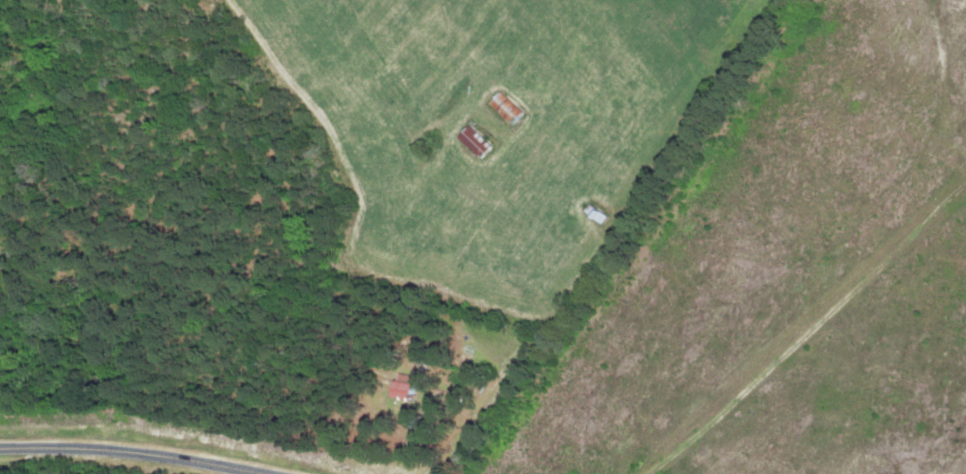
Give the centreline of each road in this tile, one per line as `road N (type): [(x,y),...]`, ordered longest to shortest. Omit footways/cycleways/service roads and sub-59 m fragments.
road 1 (tertiary): [(254,473),(103,450),(0,450)]

